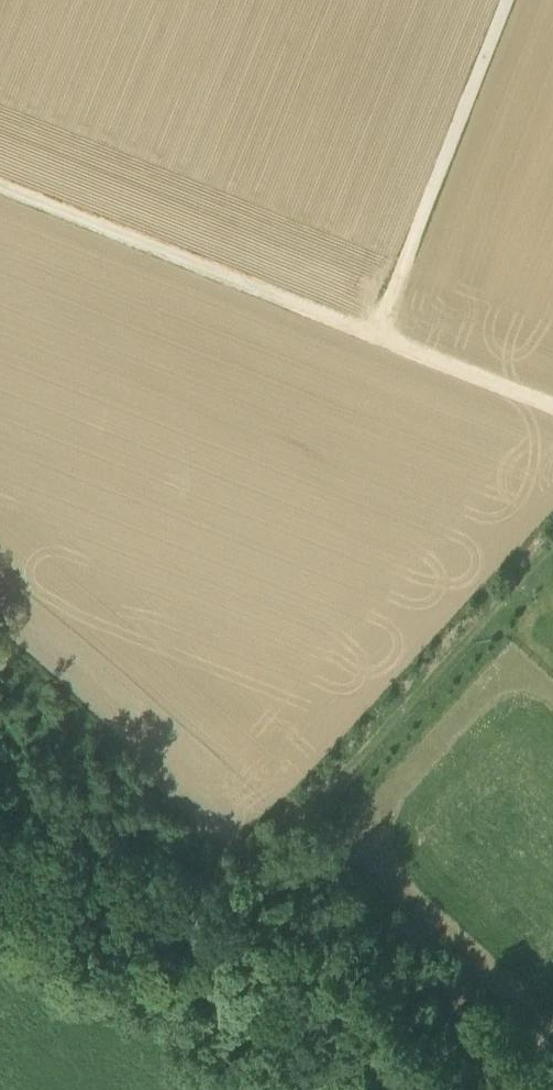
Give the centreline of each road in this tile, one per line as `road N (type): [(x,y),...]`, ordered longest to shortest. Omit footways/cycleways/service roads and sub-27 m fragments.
road 1 (track): [(378,338),(0,187)]
road 2 (track): [(552,545),(318,794),(312,820)]
road 3 (track): [(511,0),(378,338)]
road 4 (track): [(312,820),(552,1035)]
road 5 (track): [(378,338),(552,409)]

